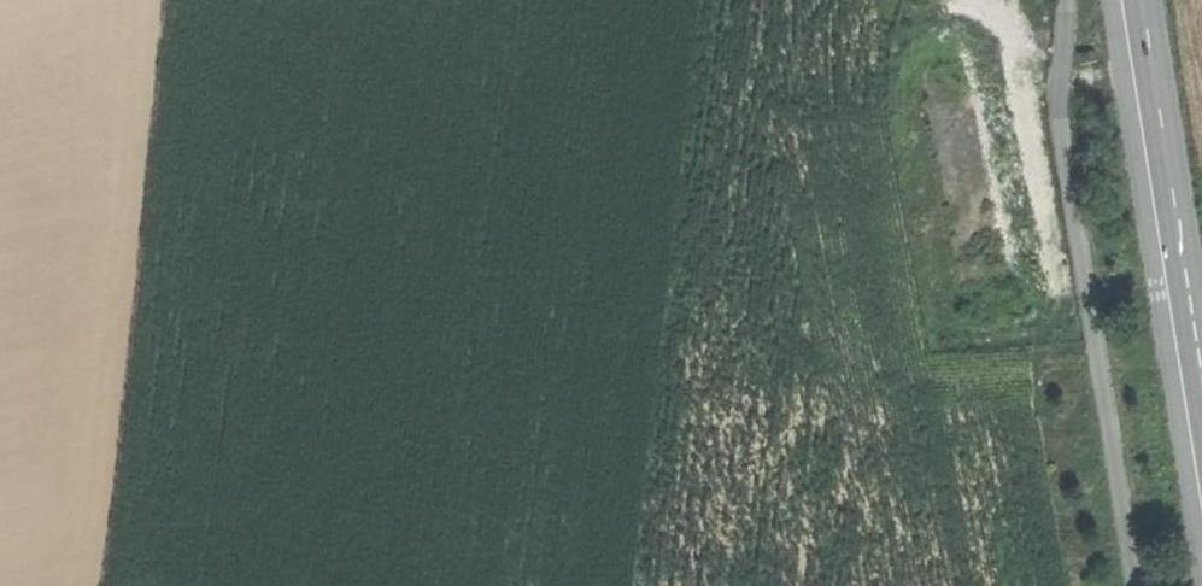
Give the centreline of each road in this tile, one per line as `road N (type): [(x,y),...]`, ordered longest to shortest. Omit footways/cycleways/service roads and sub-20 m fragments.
road 1 (tertiary): [(1144,0),(1201,366)]

